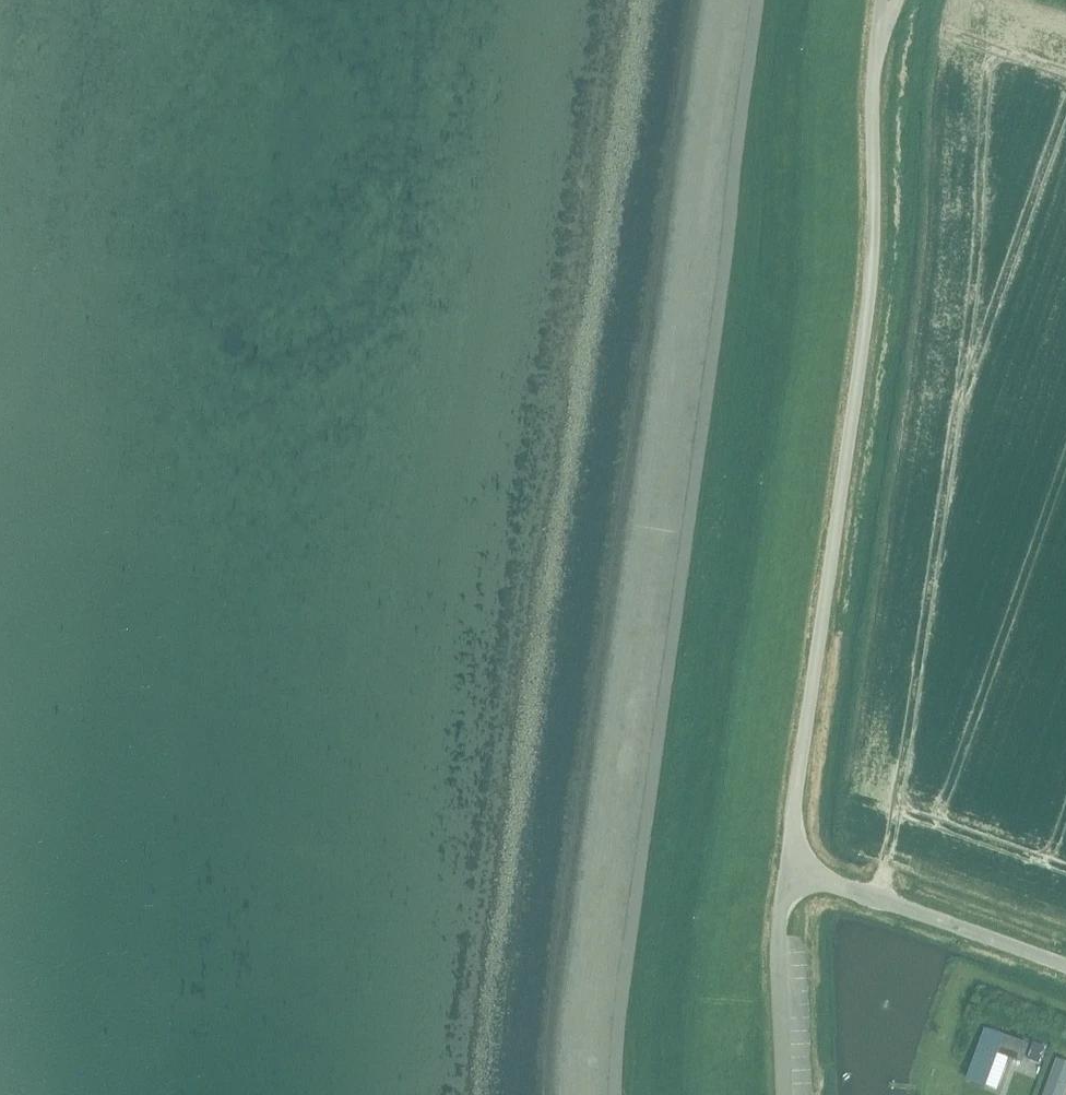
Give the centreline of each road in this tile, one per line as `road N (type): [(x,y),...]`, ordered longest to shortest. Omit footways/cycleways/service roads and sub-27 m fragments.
road 1 (unclassified): [(786,871),(865,320),(881,0)]
road 2 (unclassified): [(1065,966),(786,871)]
road 3 (unclassified): [(783,1094),(779,935),(786,871)]

